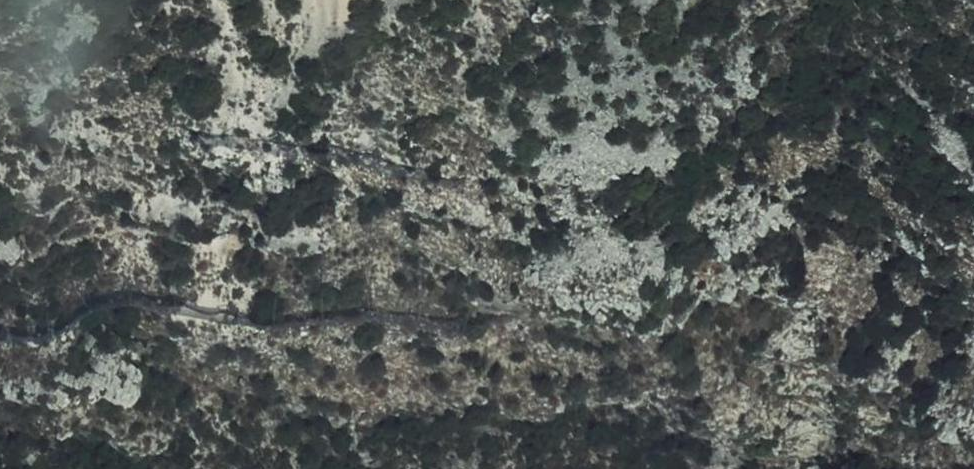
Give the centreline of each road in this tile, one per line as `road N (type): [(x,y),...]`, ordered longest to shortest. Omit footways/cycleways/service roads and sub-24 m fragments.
road 1 (motorway): [(973,162),(332,284),(0,383)]
road 2 (motorway): [(217,468),(514,392),(836,323),(973,303)]

